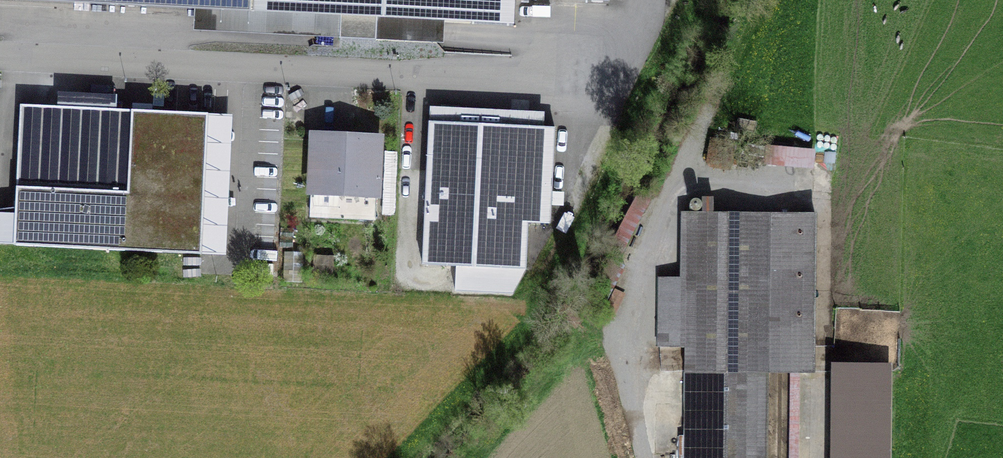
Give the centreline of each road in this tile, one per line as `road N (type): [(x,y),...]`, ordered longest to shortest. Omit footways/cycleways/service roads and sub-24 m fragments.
road 1 (track): [(667,174),(751,0)]

